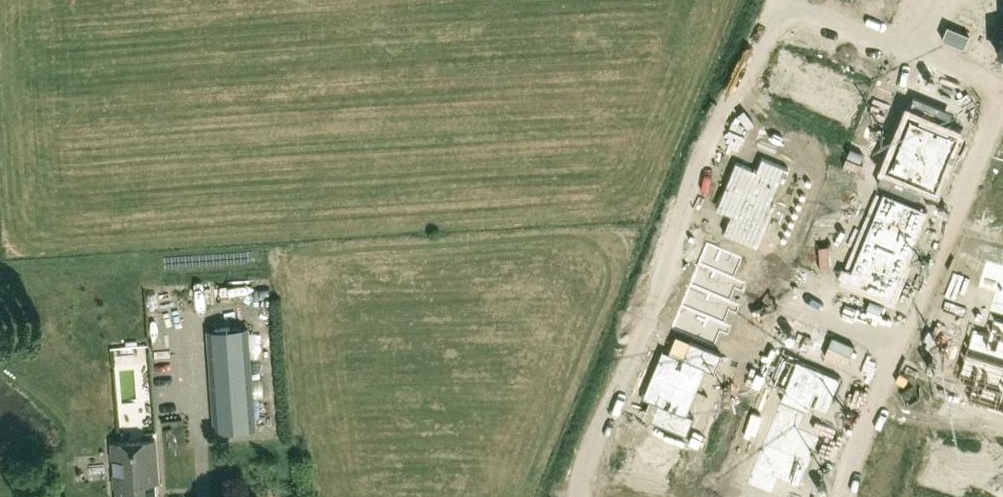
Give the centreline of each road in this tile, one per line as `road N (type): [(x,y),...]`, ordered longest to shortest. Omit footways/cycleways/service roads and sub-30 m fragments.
road 1 (residential): [(581,496),(779,0)]
road 2 (unknown): [(1002,101),(943,222),(845,496)]
road 3 (unknown): [(777,5),(1002,101)]
road 4 (unknown): [(896,340),(782,298)]

